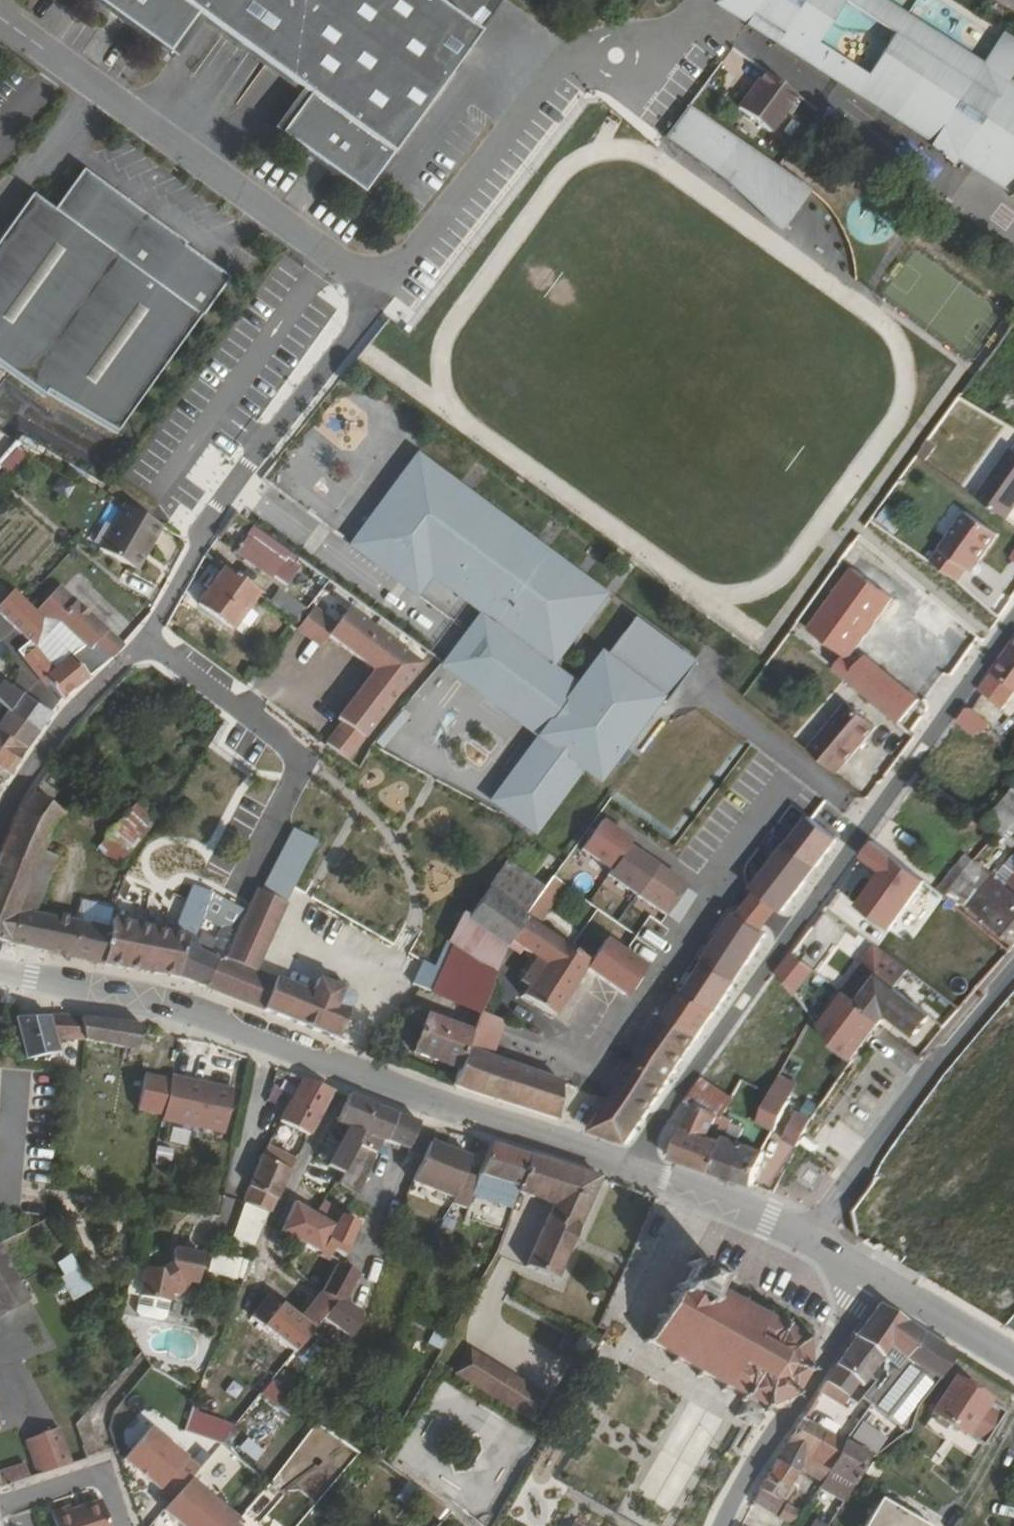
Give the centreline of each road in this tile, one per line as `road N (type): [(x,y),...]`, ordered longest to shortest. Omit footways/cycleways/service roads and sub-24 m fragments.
road 1 (tertiary): [(636,1169),(207,1015),(0,971)]
road 2 (residential): [(636,1169),(1013,620)]
road 3 (unclassified): [(0,17),(382,301)]
road 4 (residential): [(143,640),(234,488),(382,301)]
road 5 (residential): [(143,640),(308,761),(237,900)]
road 6 (residential): [(812,1240),(933,1069),(1013,971)]
road 7 (residential): [(382,301),(568,62)]
road 8 (tertiary): [(866,1275),(822,1370),(713,1525)]
road 9 (residential): [(0,827),(34,760),(143,640)]
road 10 (tertiary): [(812,1240),(636,1169)]
road 11 (tertiary): [(1013,1360),(866,1275)]

